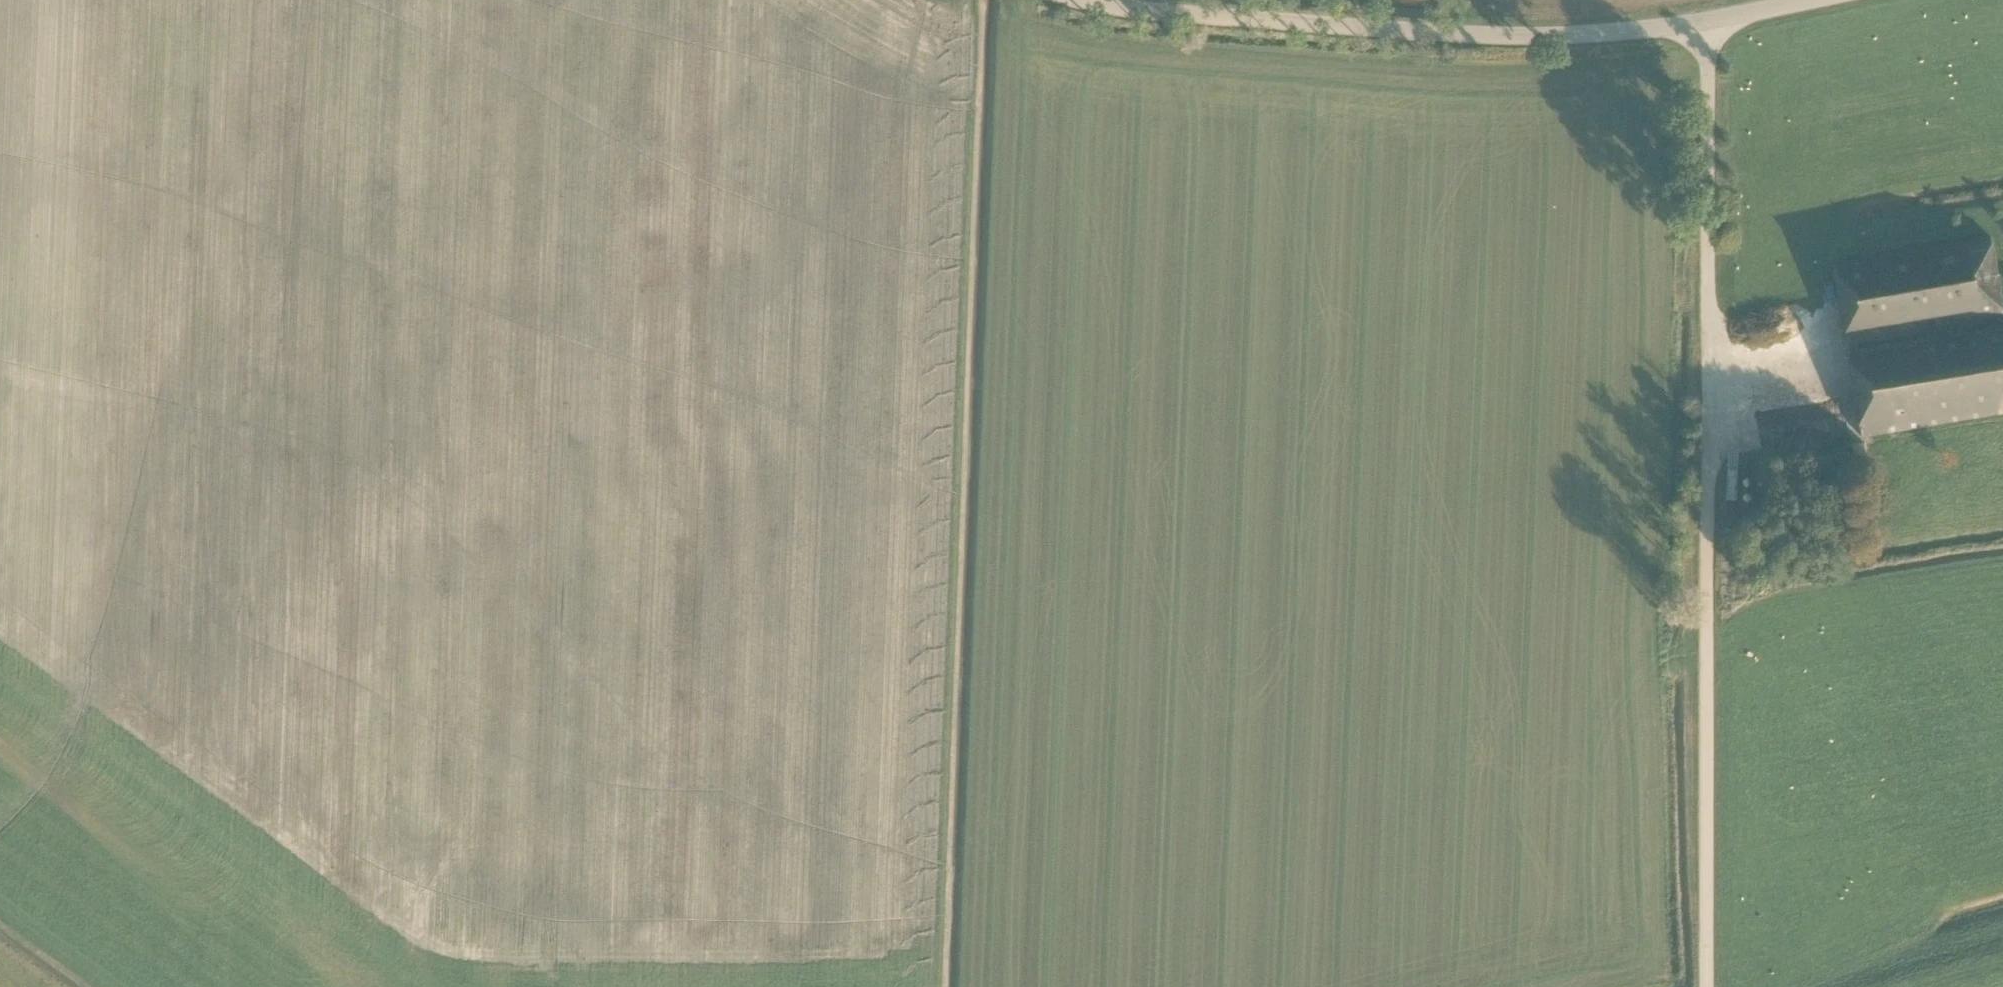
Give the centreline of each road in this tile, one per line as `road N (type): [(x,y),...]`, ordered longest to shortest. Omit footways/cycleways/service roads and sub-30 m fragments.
road 1 (tertiary): [(1707,18),(1530,37),(1194,14),(1101,0)]

